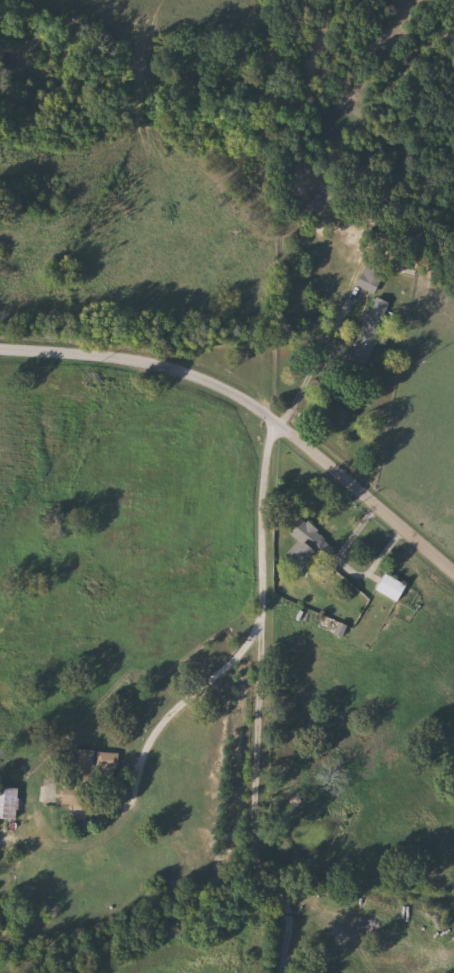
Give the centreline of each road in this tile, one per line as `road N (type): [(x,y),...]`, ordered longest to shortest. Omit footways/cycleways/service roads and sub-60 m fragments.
road 1 (residential): [(32,808),(60,846),(109,834),(129,808),(160,728),(263,635),(272,445),(360,294)]
road 2 (residential): [(453,575),(228,391),(128,358),(0,352)]
road 3 (residential): [(263,635),(254,848),(286,901),(282,972)]
road 4 (residential): [(376,508),(346,548),(349,569),(368,570),(405,533)]

